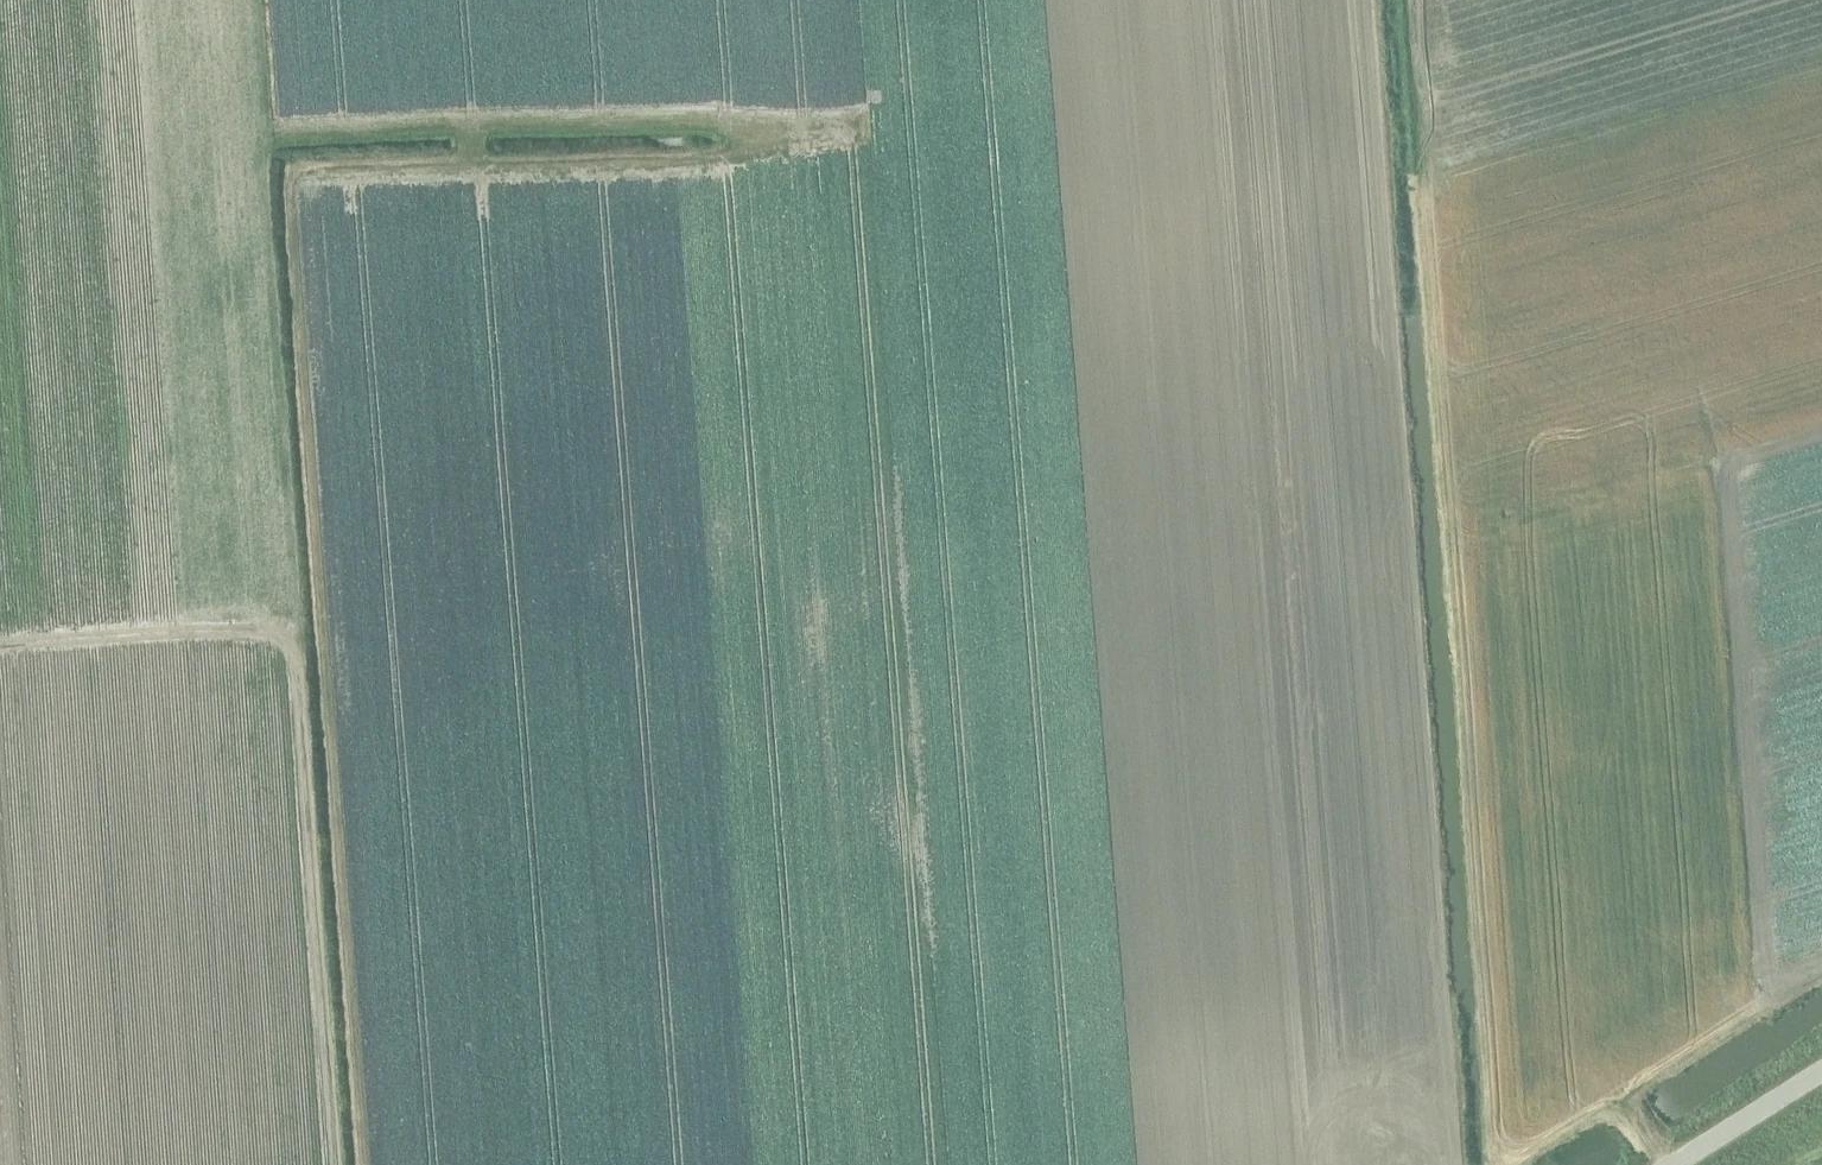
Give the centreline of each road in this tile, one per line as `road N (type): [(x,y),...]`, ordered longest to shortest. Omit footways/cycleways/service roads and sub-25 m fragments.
road 1 (unclassified): [(1659,1164),(1821,1063)]

